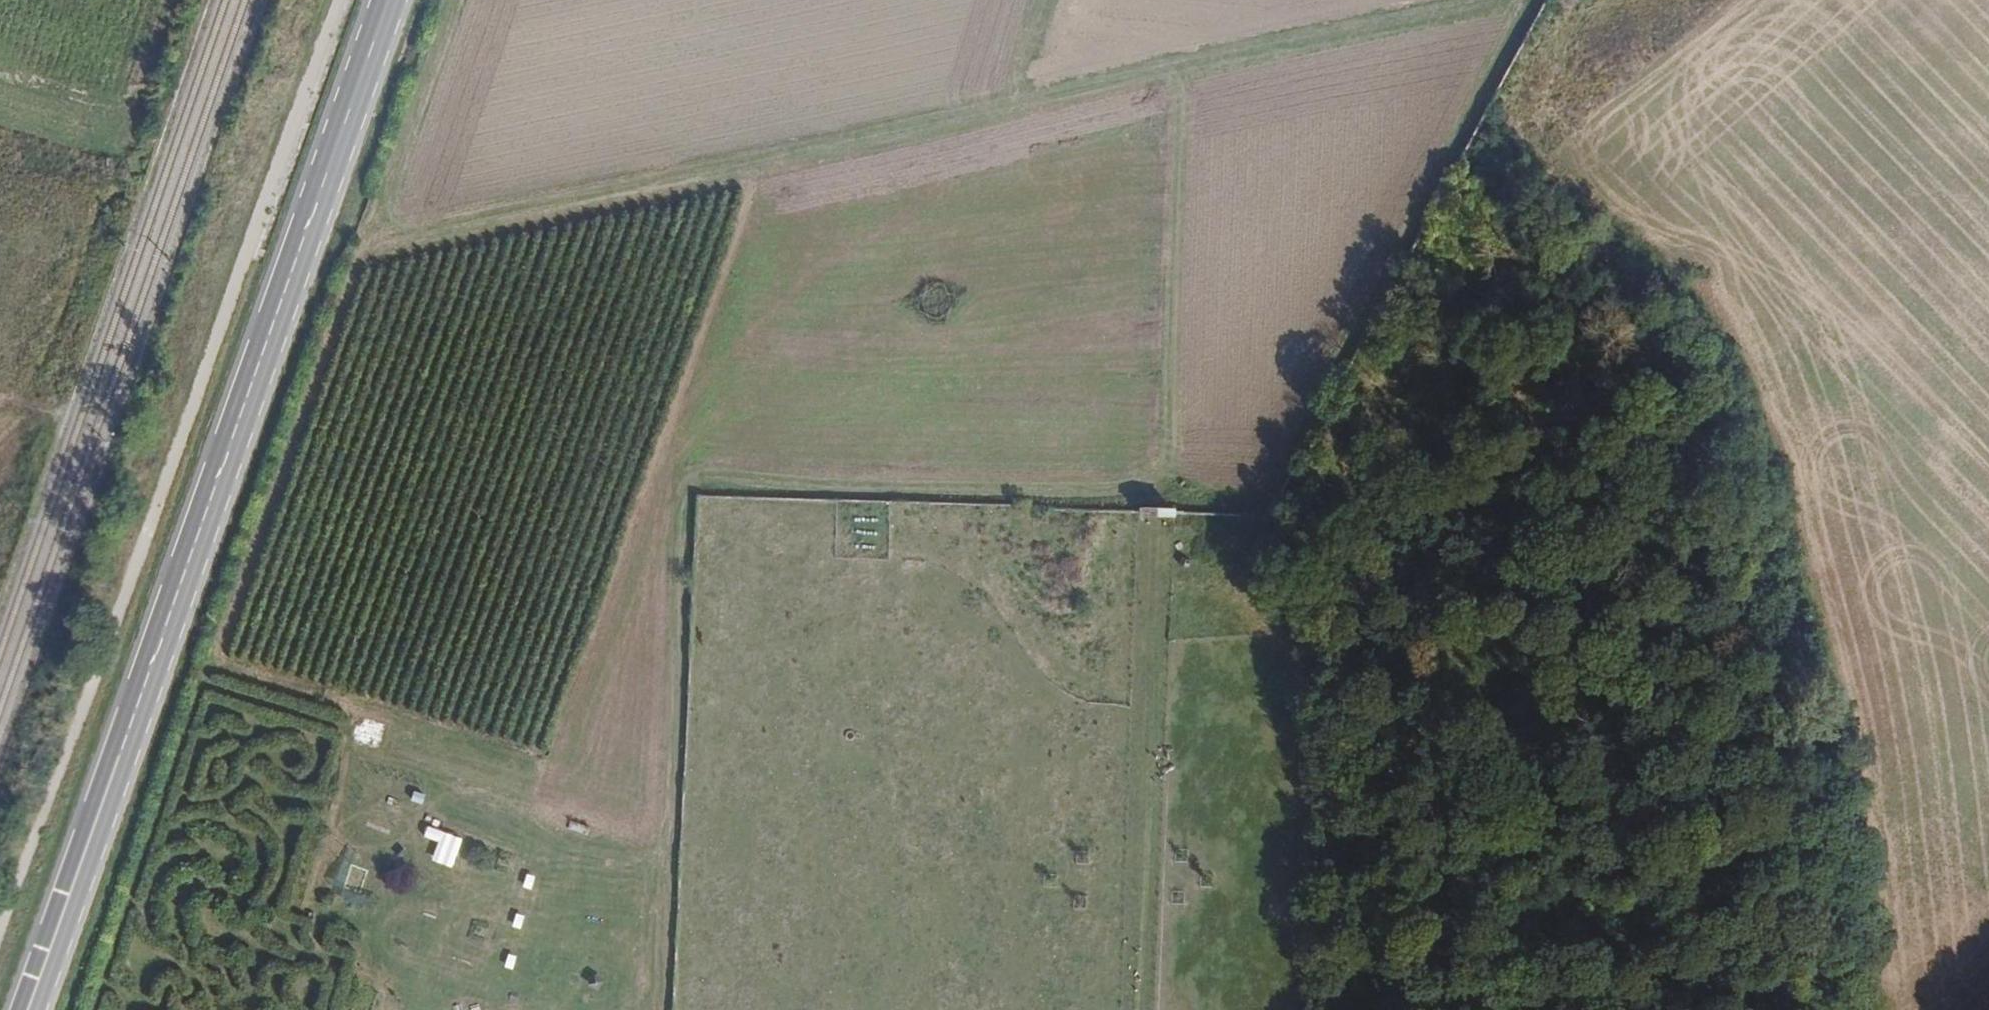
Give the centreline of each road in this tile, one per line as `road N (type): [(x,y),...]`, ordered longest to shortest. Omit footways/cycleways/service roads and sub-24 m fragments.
road 1 (track): [(1140,1009),(1164,68),(438,211),(409,209),(396,166),(456,0)]
road 2 (secondary): [(385,0),(27,1009)]
road 3 (track): [(1432,0),(1164,68)]

